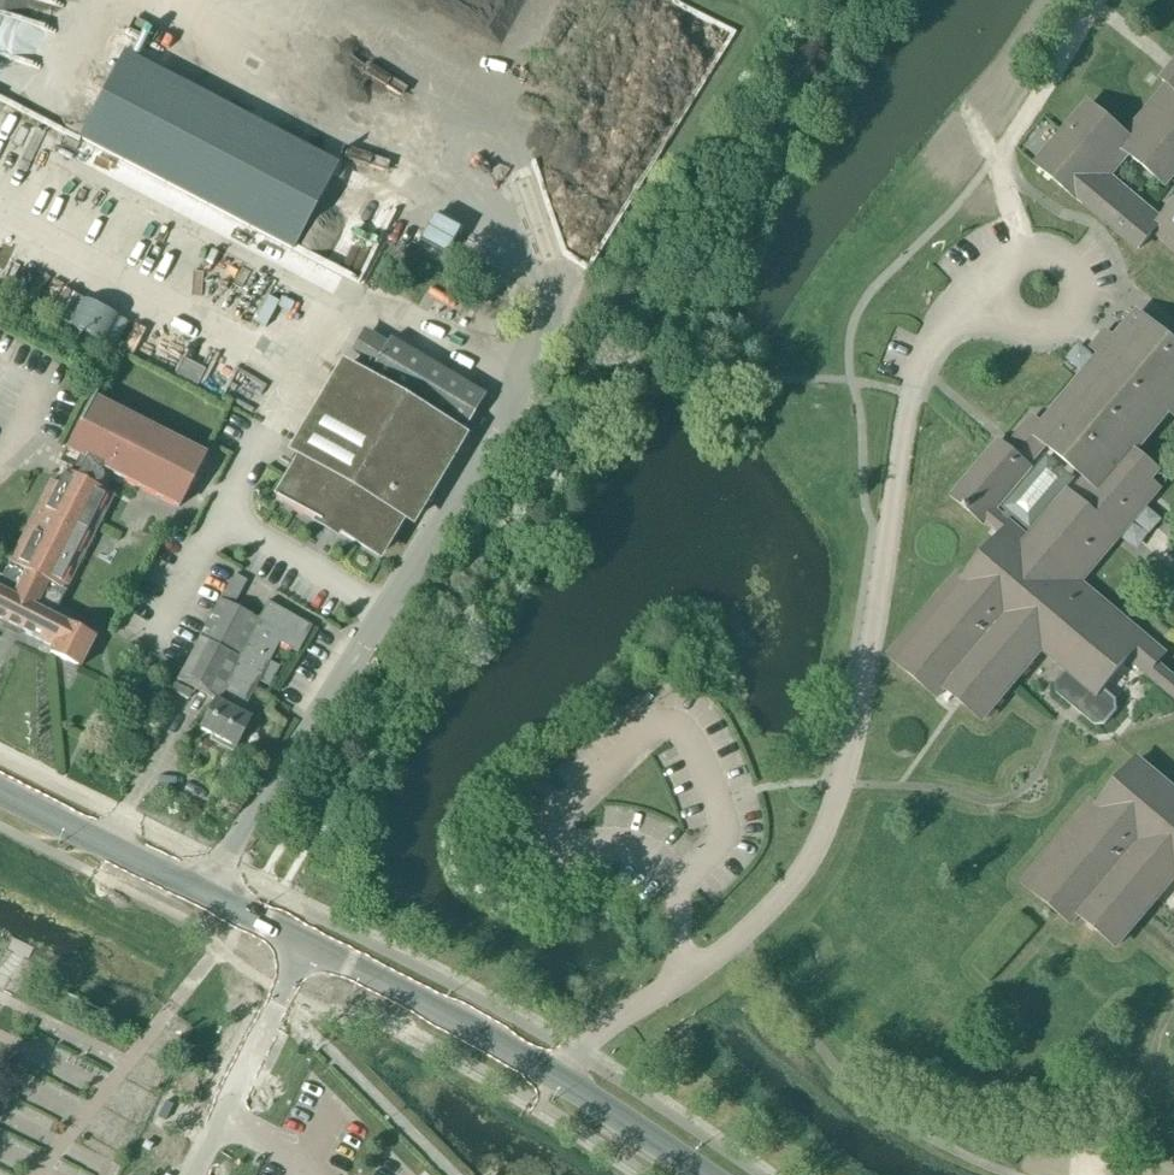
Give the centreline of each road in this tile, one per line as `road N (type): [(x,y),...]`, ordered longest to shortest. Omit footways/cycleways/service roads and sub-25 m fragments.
road 1 (residential): [(557,1078),(597,1035),(737,941),(816,850),(858,714),(909,394),(928,349),(955,318),(1002,300)]
road 2 (tertiary): [(303,947),(0,792)]
road 3 (tertiary): [(557,1078),(303,947)]
road 4 (unclassified): [(303,947),(195,1174)]
road 5 (residential): [(1002,300),(1017,321),(1042,327),(1067,316),(1076,293),(1069,268),(1048,254),(1011,264),(1001,287)]
road 6 (tertiary): [(704,1174),(557,1078)]

